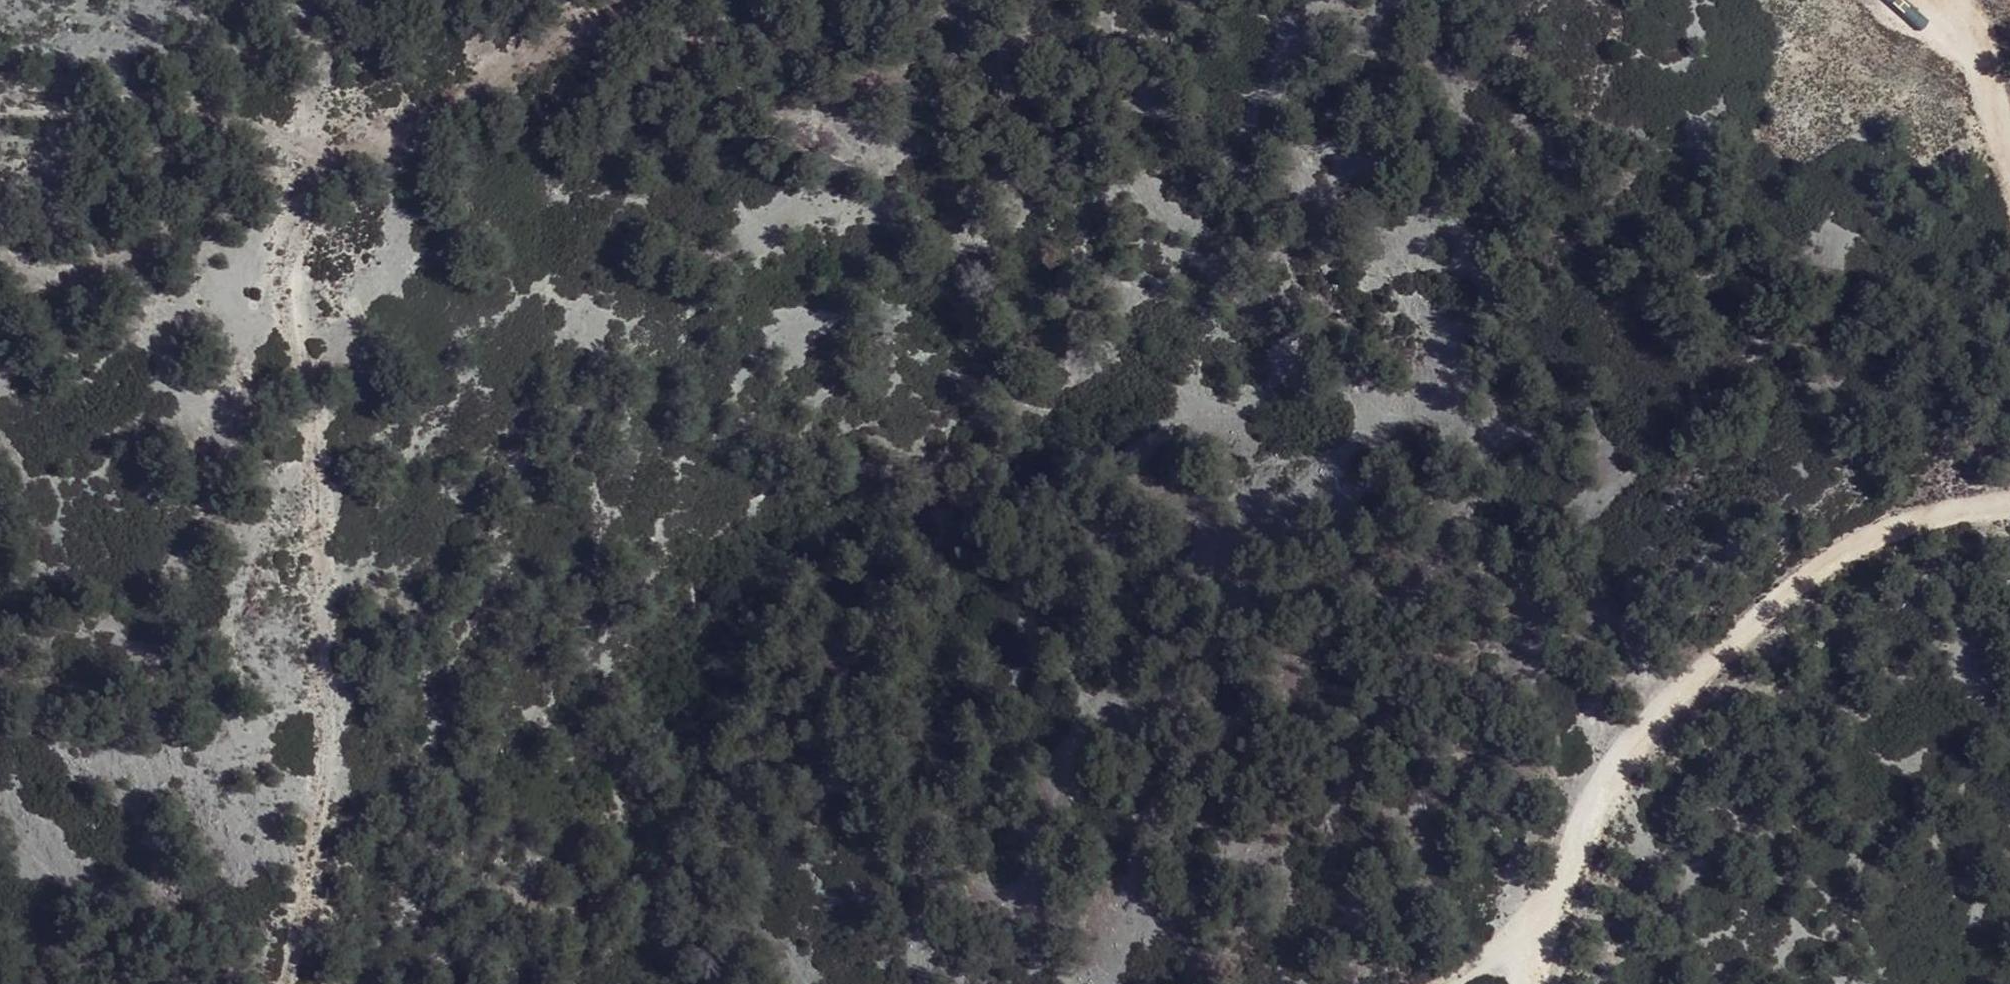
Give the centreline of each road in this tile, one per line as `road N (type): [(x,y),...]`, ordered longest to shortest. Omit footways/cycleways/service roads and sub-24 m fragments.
road 1 (track): [(2009,505),(1945,514),(1837,556),(1710,660),(1580,830),(1533,983)]
road 2 (track): [(1553,919),(1440,983)]

